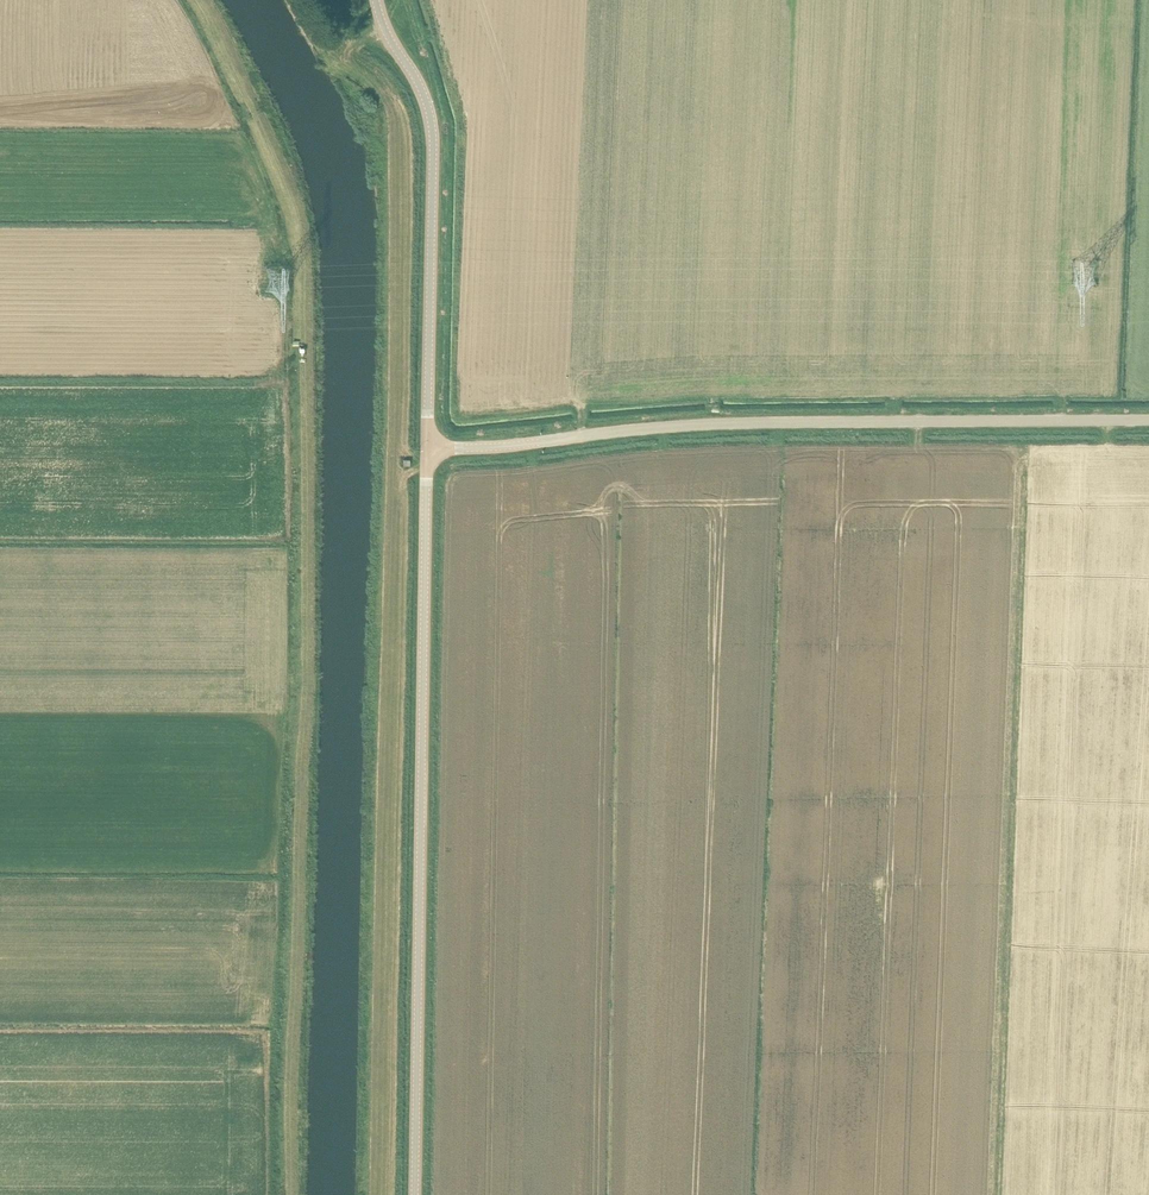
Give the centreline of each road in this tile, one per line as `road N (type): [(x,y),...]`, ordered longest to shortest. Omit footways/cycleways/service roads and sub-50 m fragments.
road 1 (tertiary): [(415,1194),(427,448)]
road 2 (unclassified): [(1148,420),(704,424),(427,448)]
road 3 (tertiary): [(427,448),(433,148),(426,98),(388,38),(376,0)]

